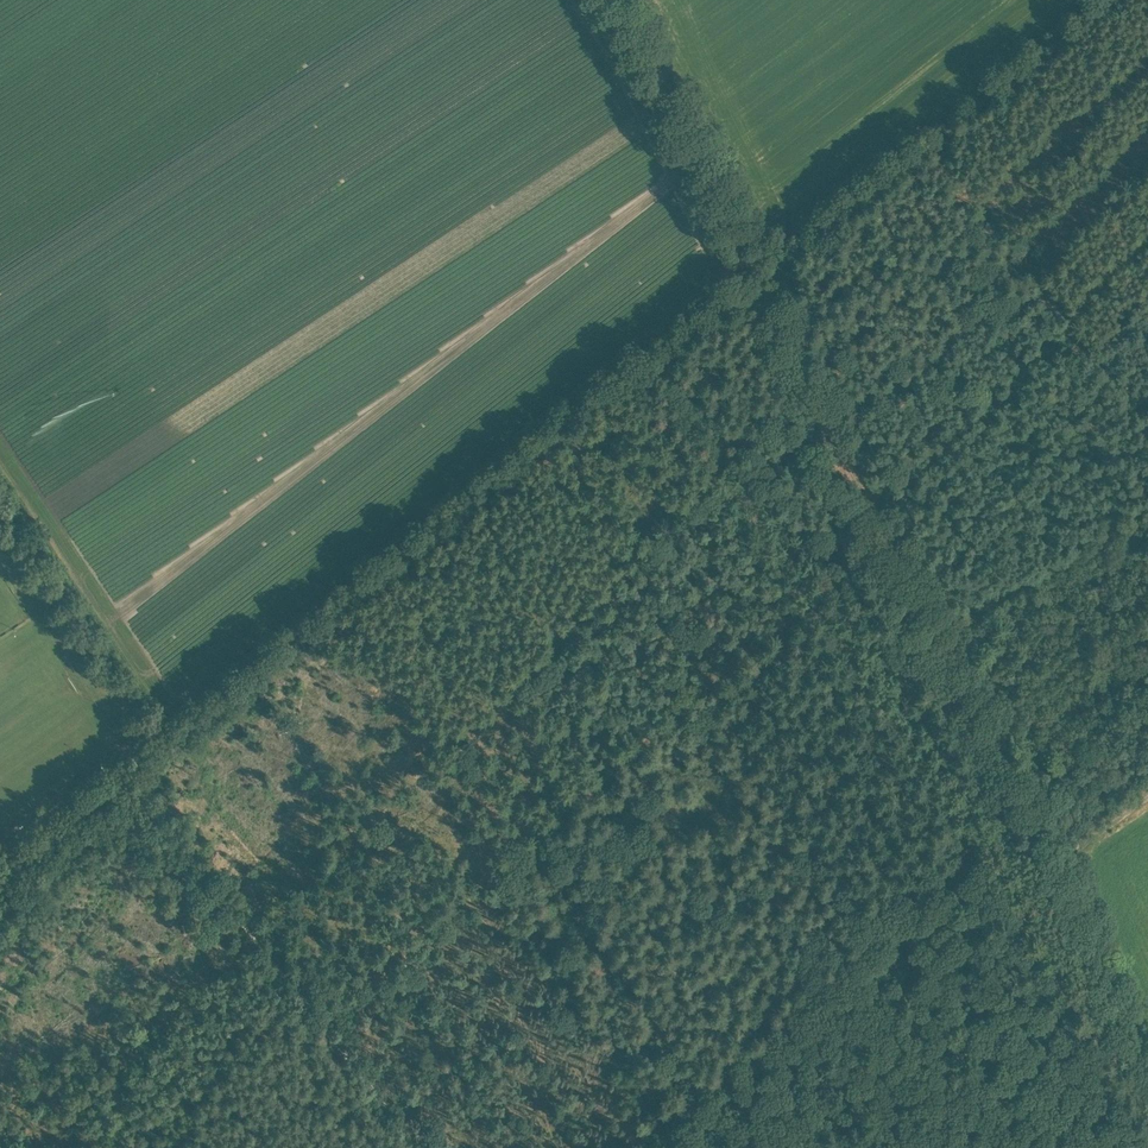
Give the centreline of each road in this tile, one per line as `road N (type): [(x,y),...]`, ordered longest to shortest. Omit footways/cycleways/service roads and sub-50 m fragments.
road 1 (track): [(1054,861),(751,259)]
road 2 (track): [(606,0),(683,125),(751,259)]
road 3 (track): [(1054,861),(1147,1051)]

